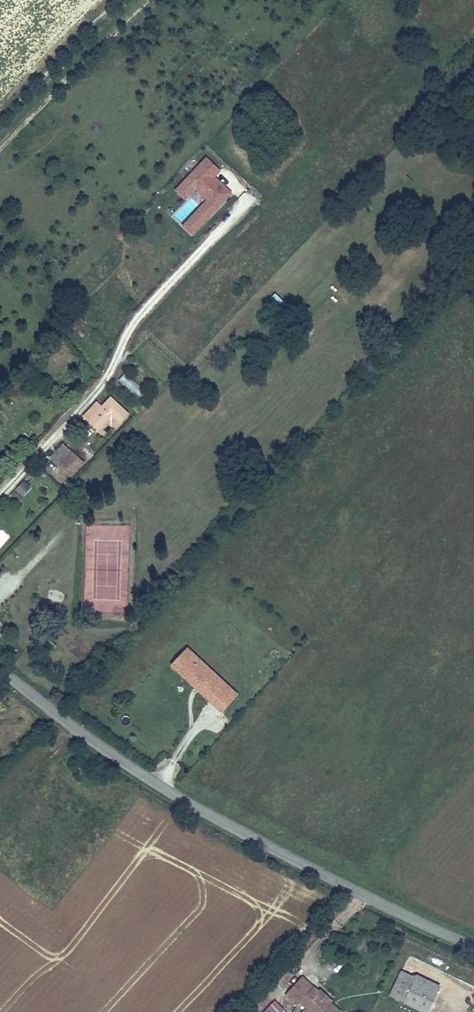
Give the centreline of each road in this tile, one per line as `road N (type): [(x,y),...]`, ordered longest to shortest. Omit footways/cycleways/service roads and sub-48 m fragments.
road 1 (tertiary): [(0,668),(184,798),(473,943)]

